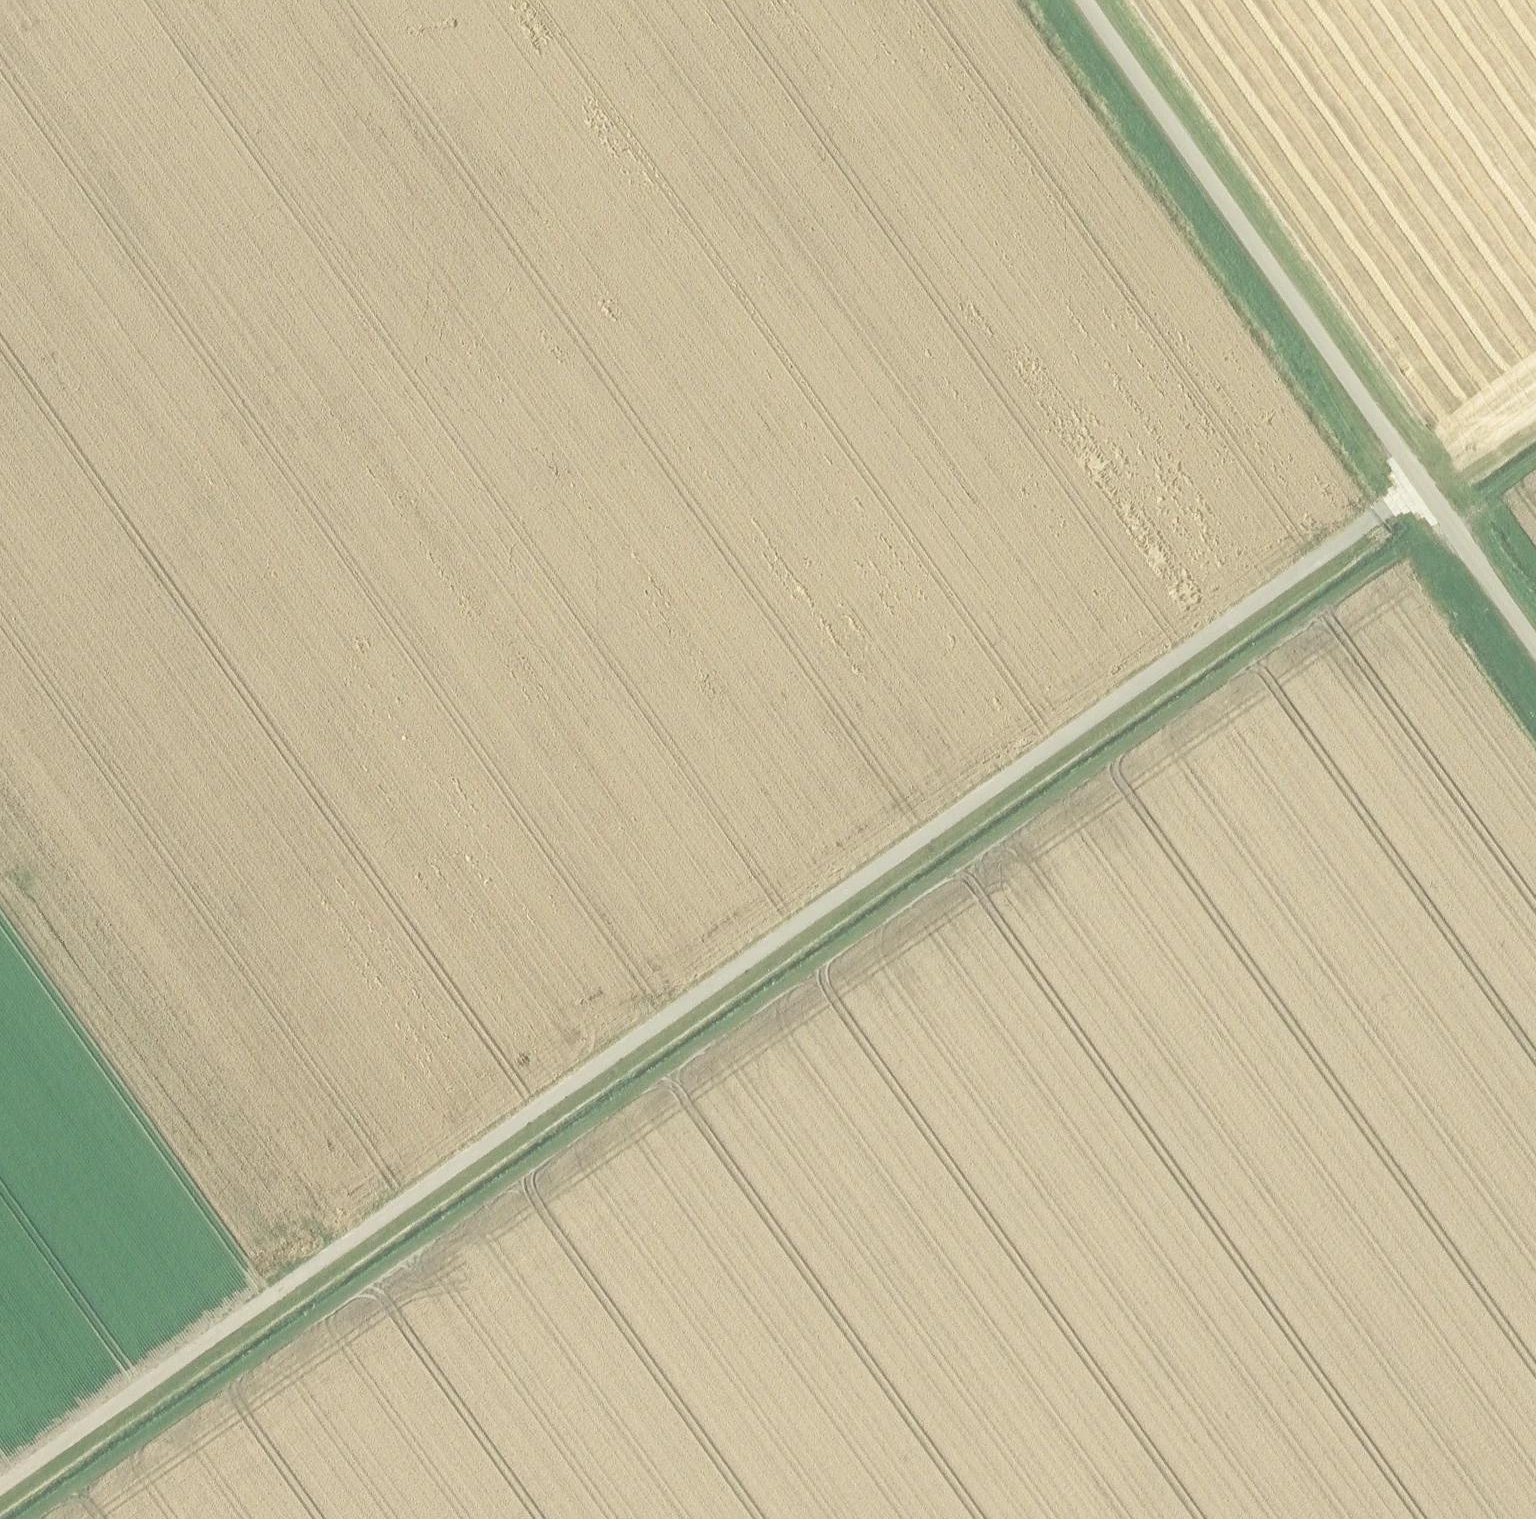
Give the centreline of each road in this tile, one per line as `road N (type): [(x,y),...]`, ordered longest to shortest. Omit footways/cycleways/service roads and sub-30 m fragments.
road 1 (unclassified): [(1535,652),(1087,0)]

